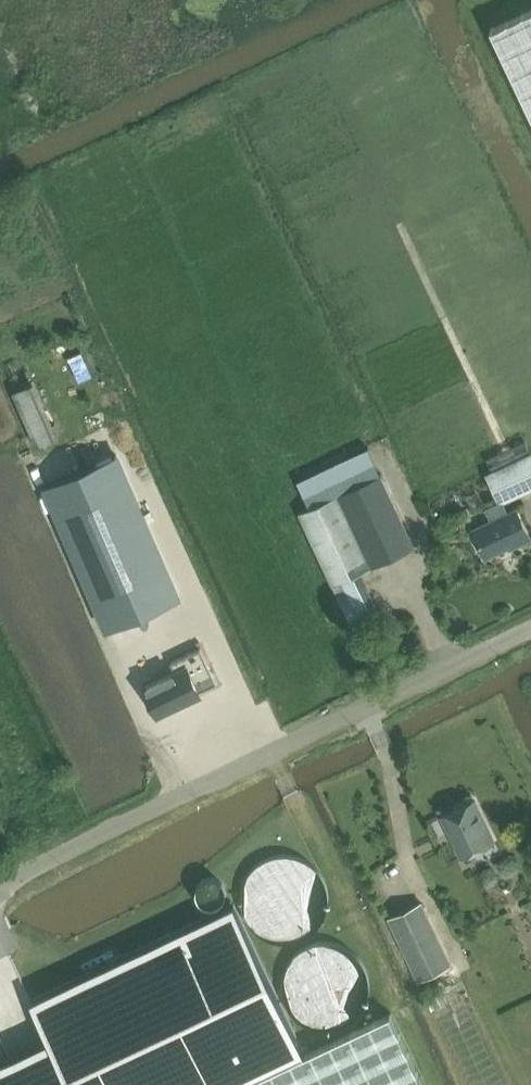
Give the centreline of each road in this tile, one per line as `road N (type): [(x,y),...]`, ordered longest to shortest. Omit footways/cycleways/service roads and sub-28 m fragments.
road 1 (unclassified): [(0,881),(530,629)]

